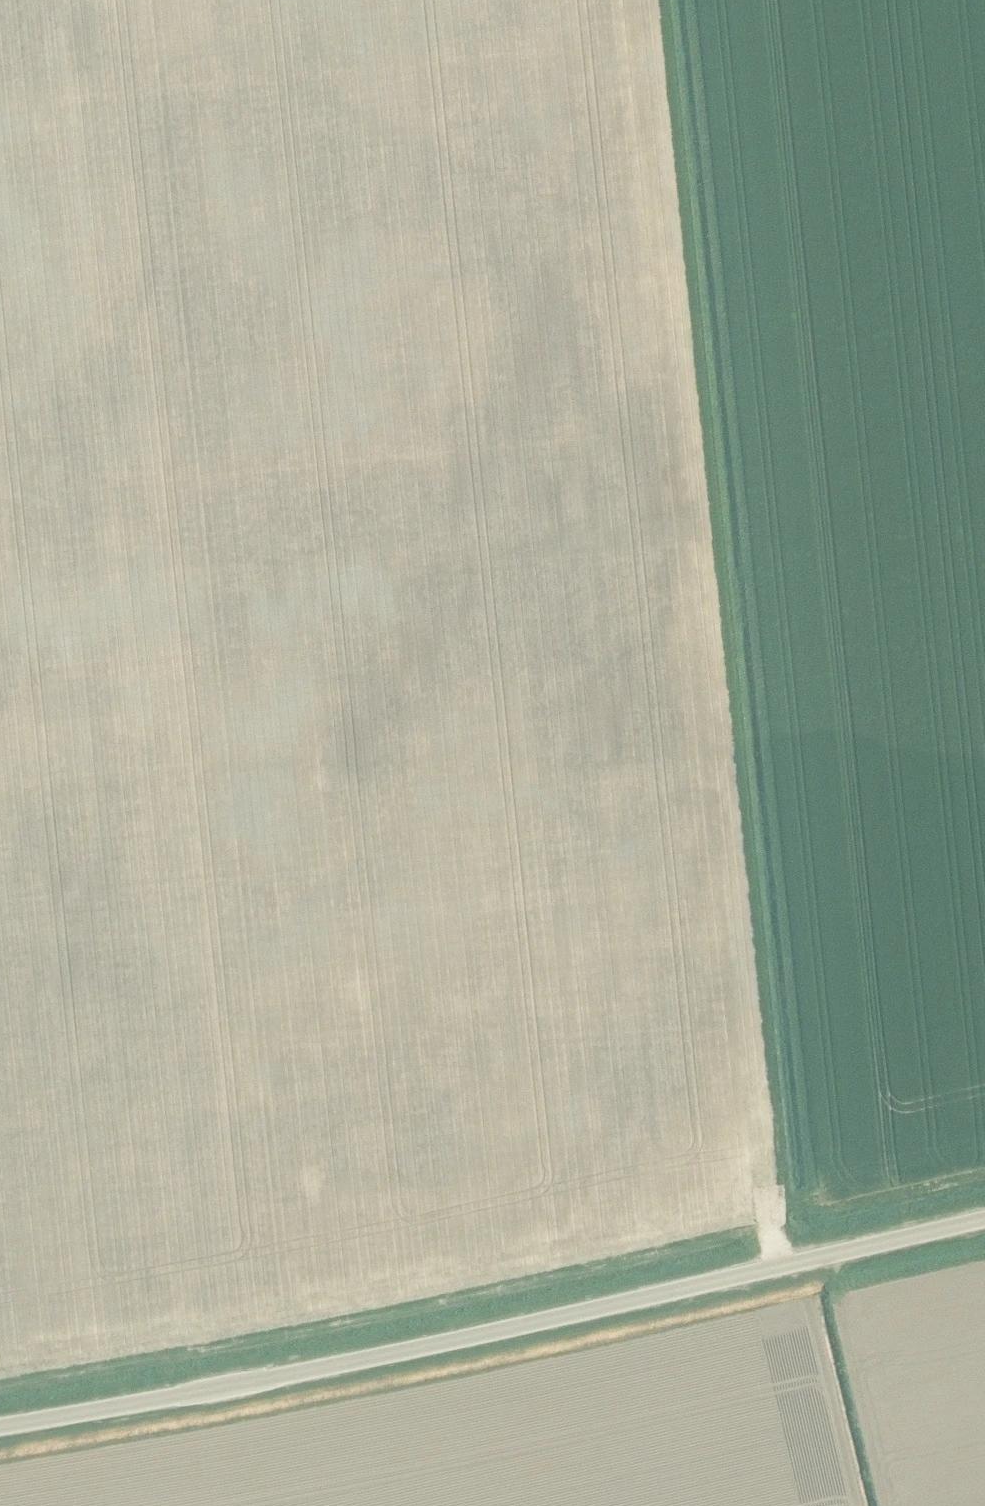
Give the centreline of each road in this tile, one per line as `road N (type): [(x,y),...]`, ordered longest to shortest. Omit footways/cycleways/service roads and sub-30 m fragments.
road 1 (unclassified): [(0,1420),(632,1299),(984,1217)]

